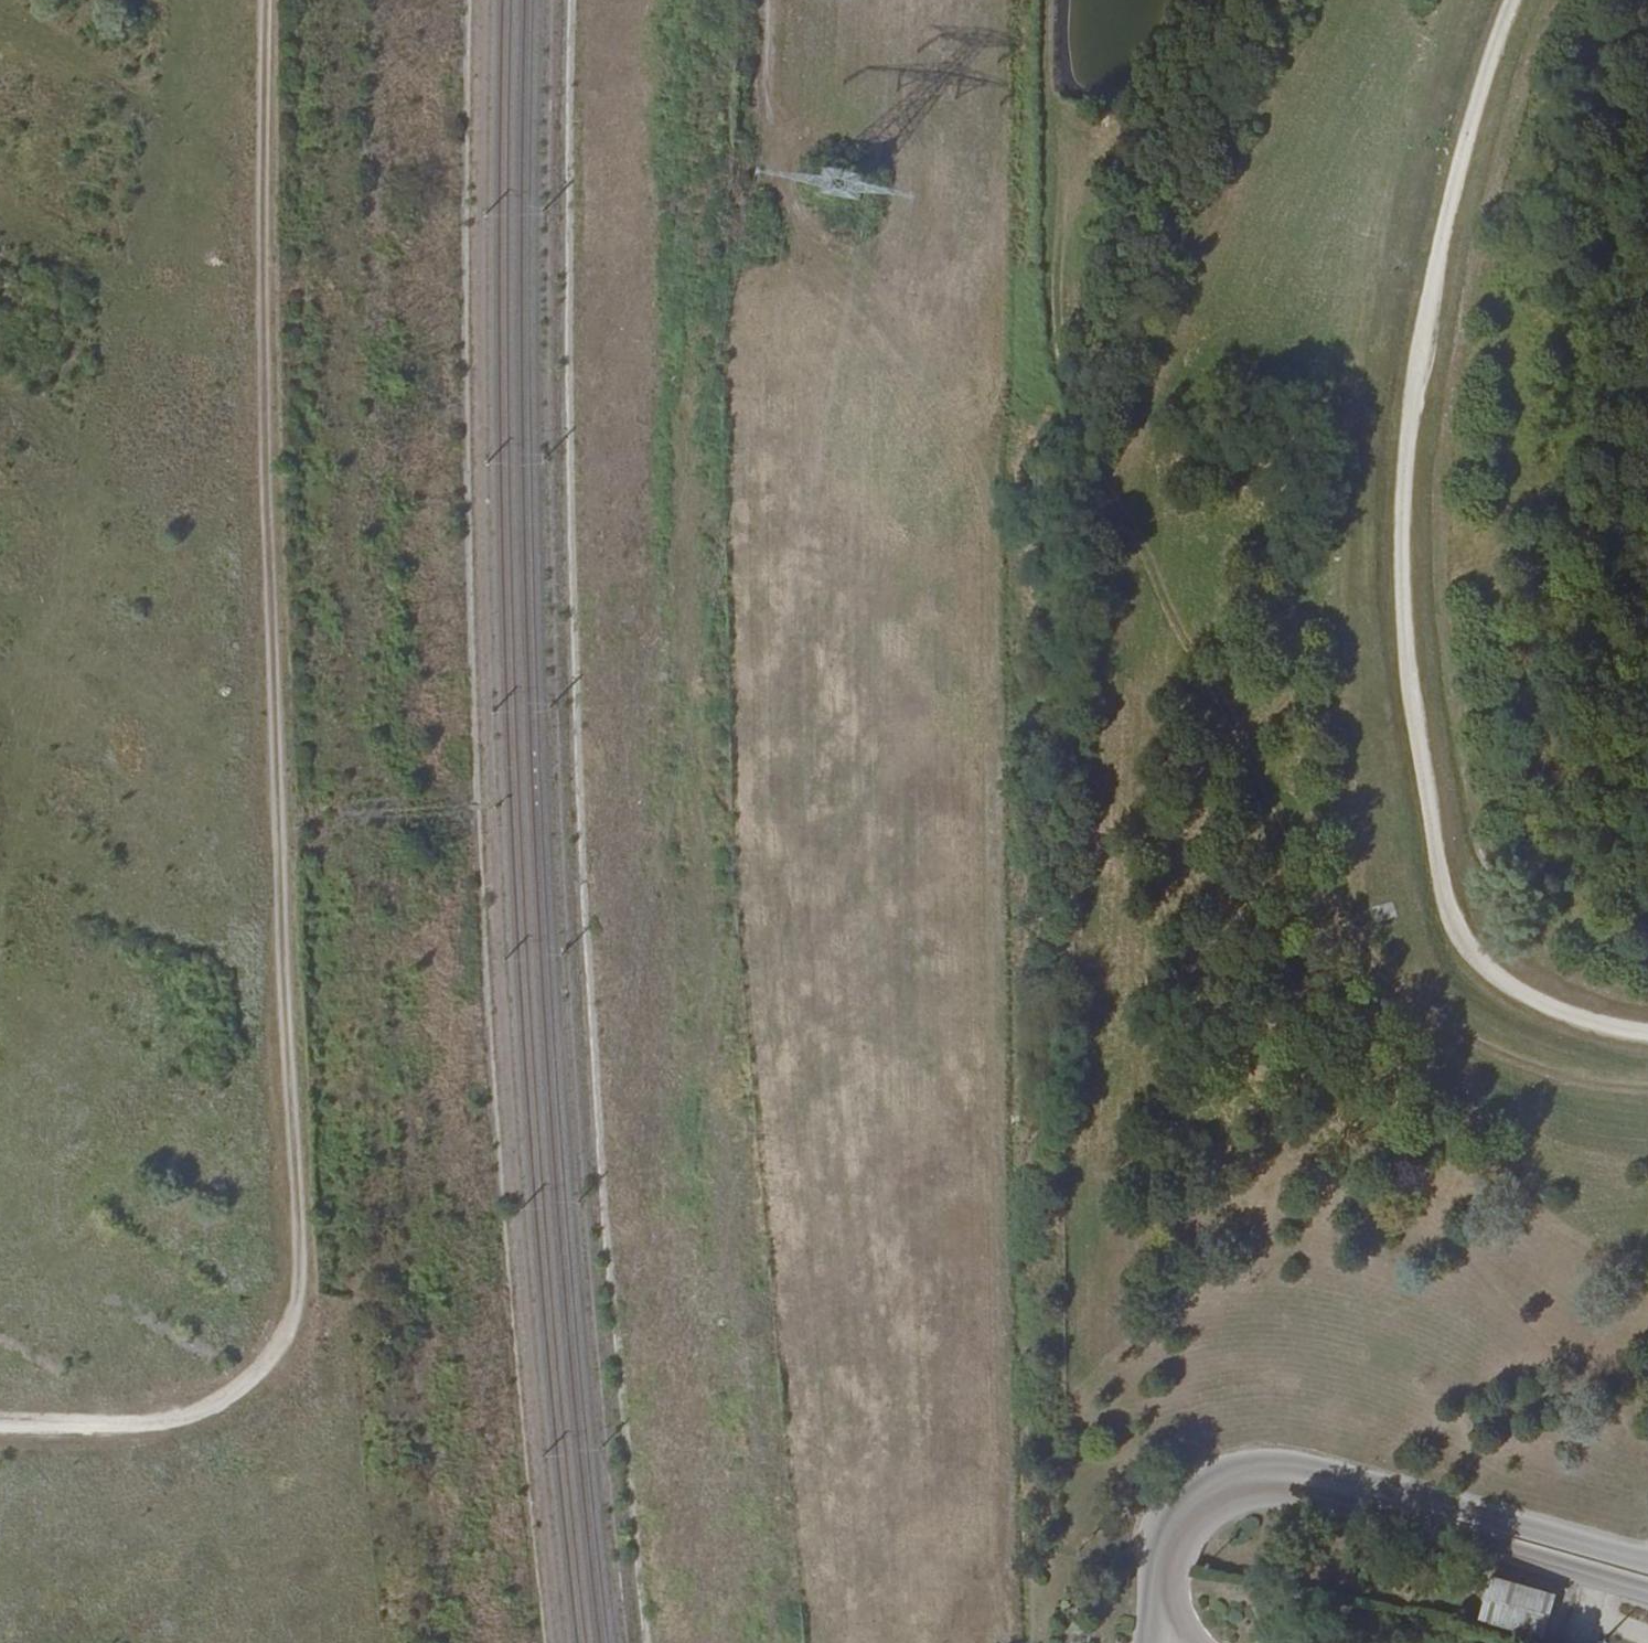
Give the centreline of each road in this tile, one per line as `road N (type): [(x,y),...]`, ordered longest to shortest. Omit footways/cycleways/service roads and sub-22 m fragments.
road 1 (track): [(0,1436),(153,1435),(242,1403),(301,1308),(269,614),(269,0)]

